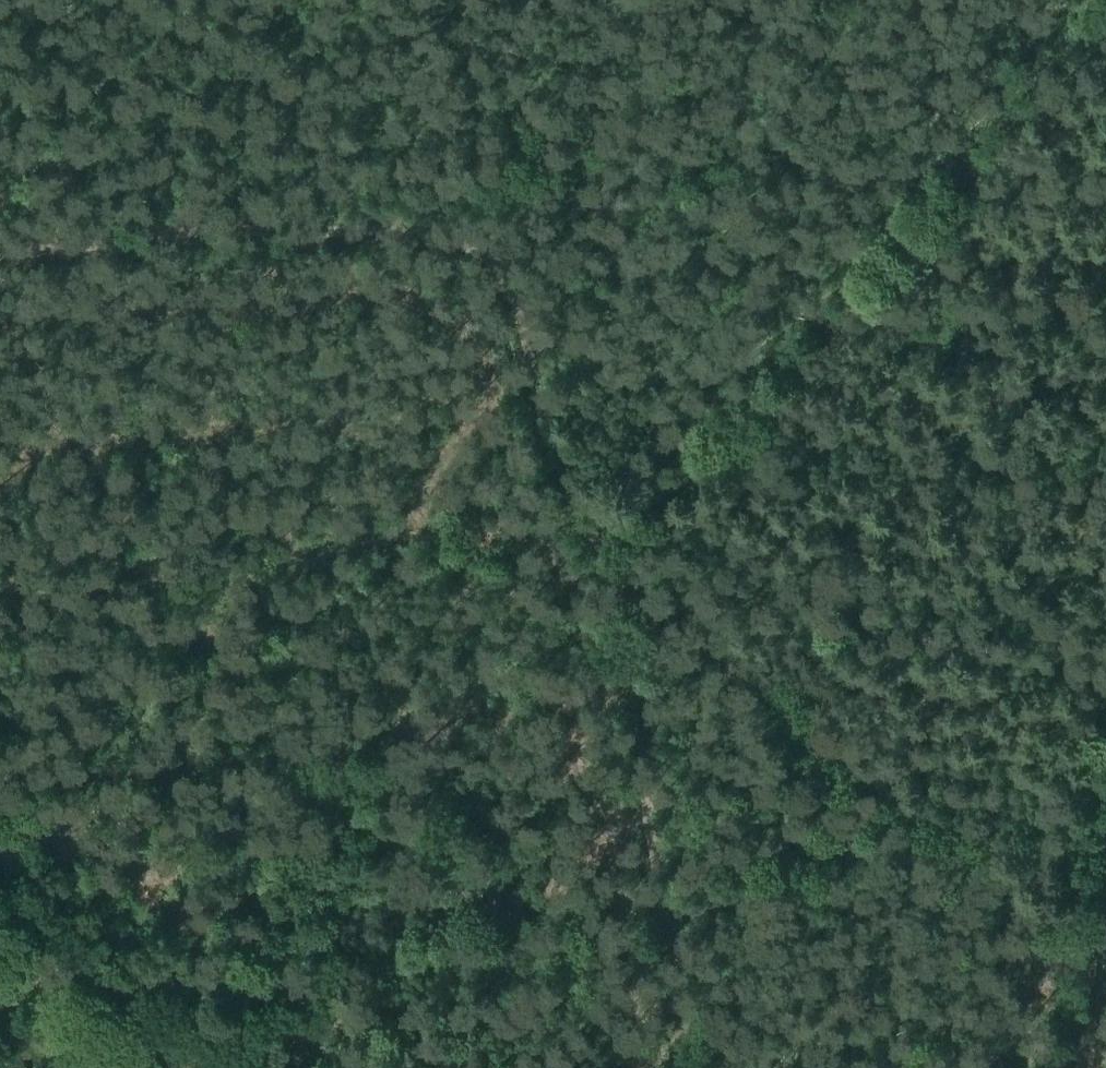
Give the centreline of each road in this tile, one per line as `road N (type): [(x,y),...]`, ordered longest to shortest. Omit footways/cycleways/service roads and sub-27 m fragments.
road 1 (track): [(602,561),(1095,925)]
road 2 (track): [(0,845),(295,1067)]

